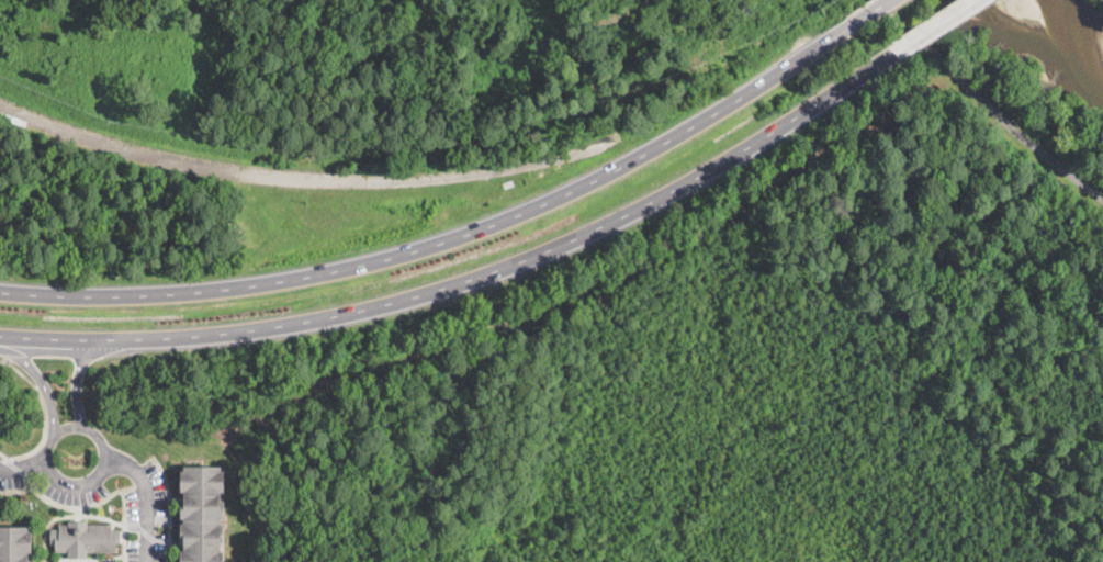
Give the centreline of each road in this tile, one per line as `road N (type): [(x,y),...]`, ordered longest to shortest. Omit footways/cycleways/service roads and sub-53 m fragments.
road 1 (primary): [(0,336),(173,339),(423,296),(641,209),(896,53)]
road 2 (primary): [(834,36),(659,148),(479,232),(320,276),(210,291),(122,297),(0,292)]
road 3 (residential): [(0,103),(81,138),(230,170),(453,177)]
road 4 (residential): [(101,439),(83,424),(58,427),(46,442),(50,470),(66,481),(93,475),(103,458),(101,439)]
road 5 (residential): [(148,561),(145,484),(103,456)]

